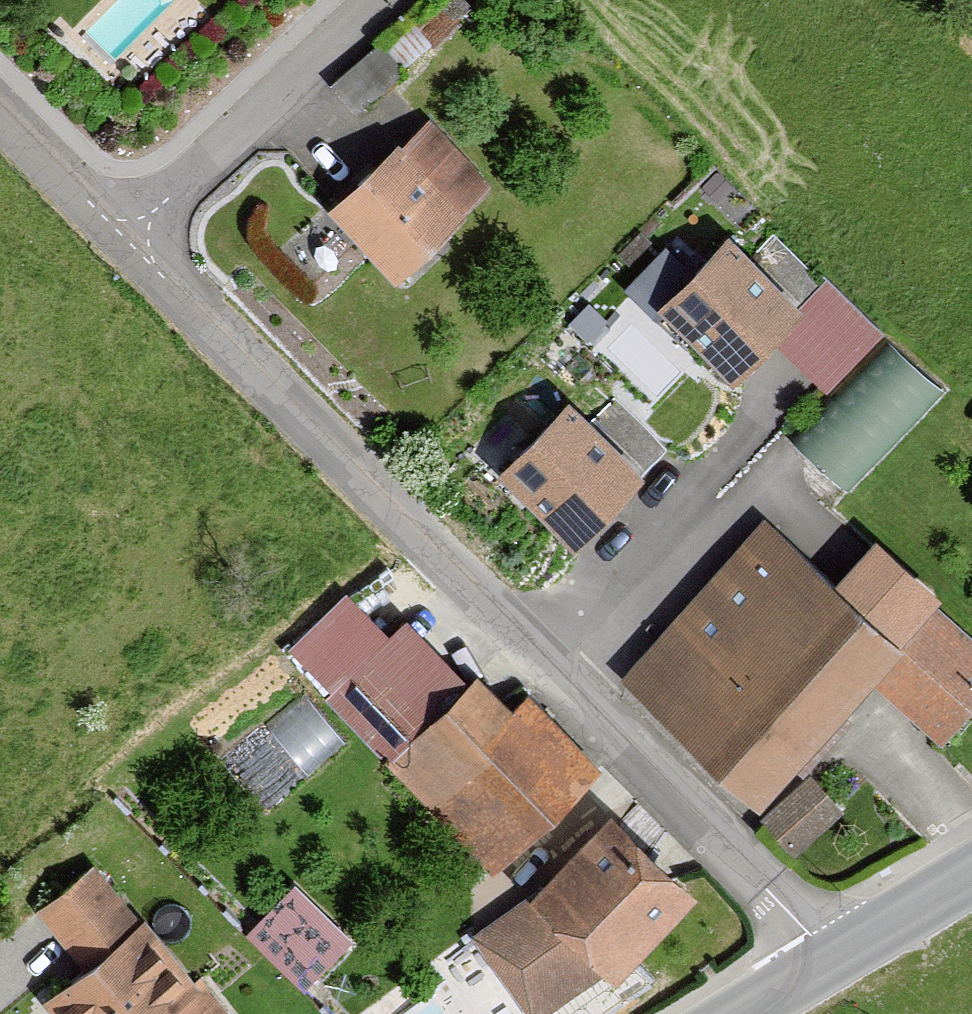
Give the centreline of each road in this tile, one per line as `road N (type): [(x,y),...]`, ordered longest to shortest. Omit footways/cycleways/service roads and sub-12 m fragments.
road 1 (residential): [(126,238),(831,959)]
road 2 (residential): [(126,238),(366,0)]
road 3 (residential): [(0,107),(126,238)]
road 4 (secondary): [(971,873),(831,959)]

